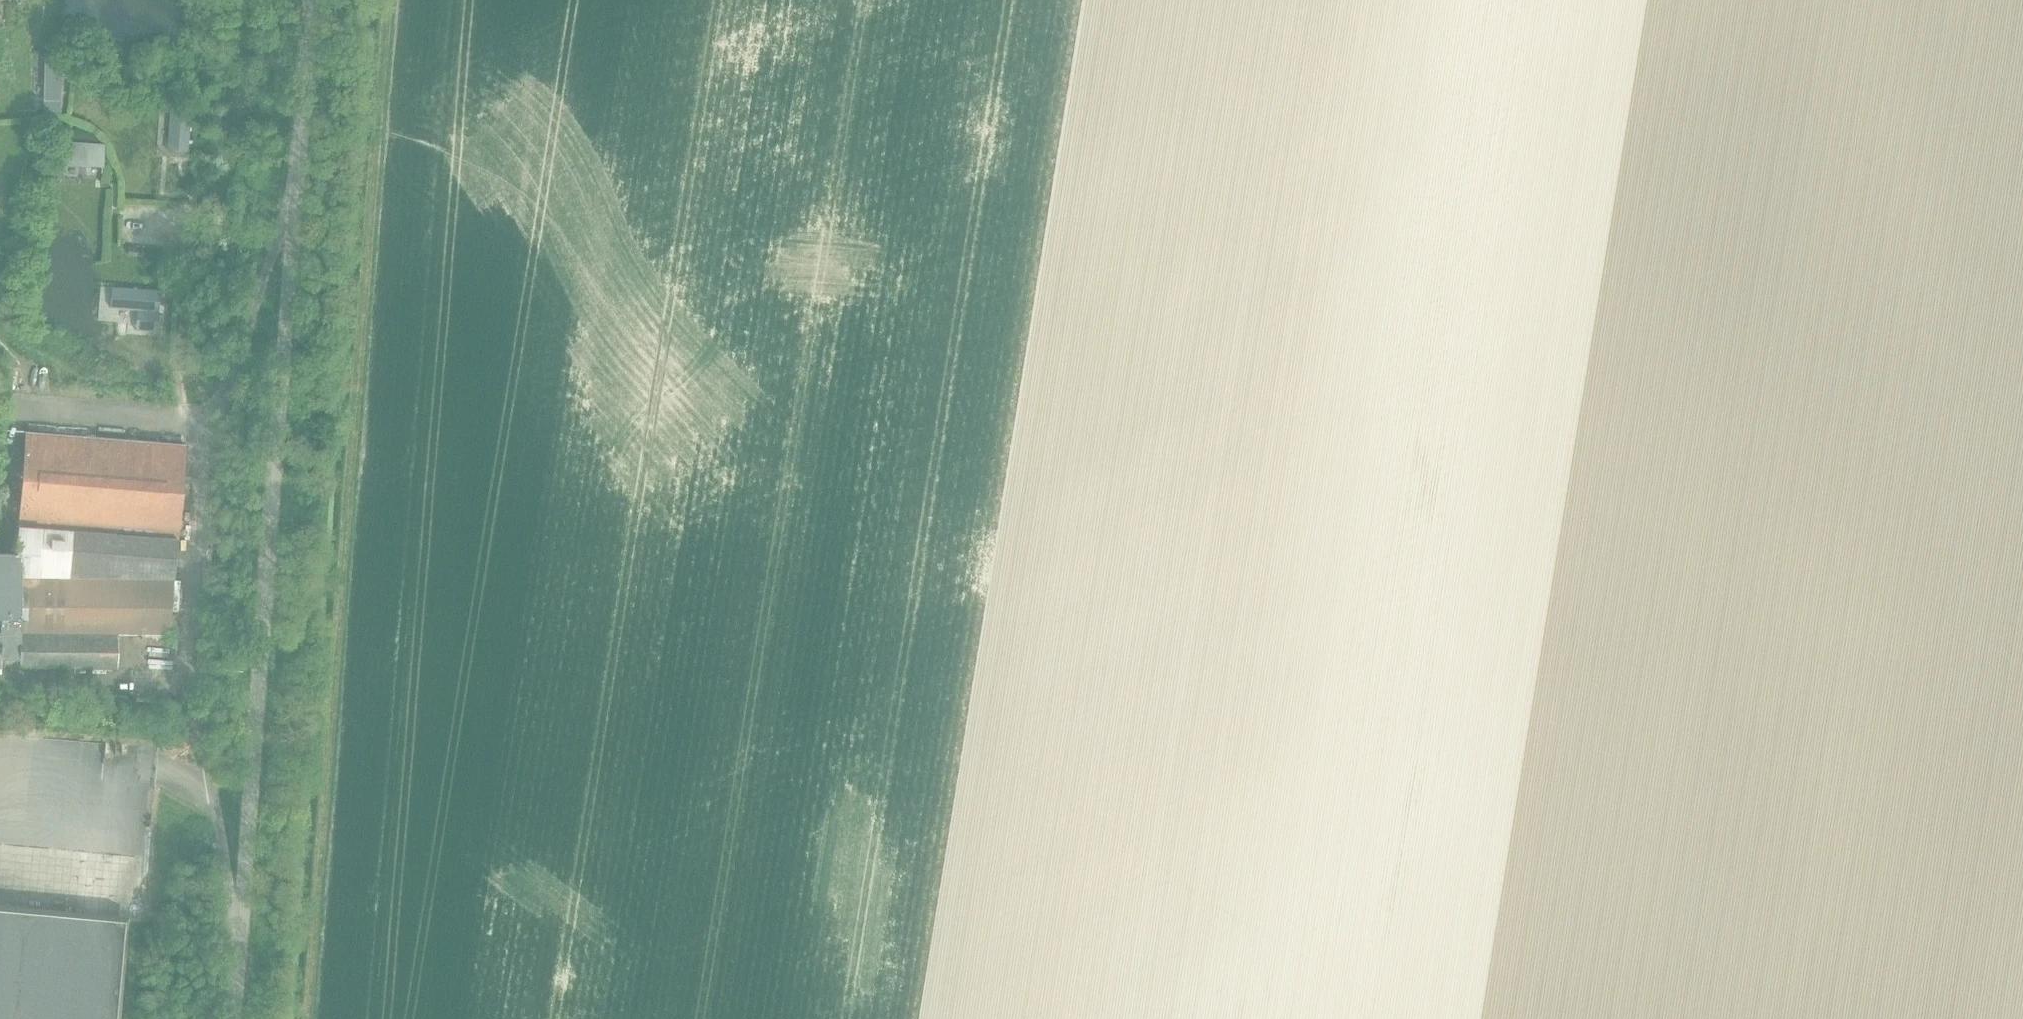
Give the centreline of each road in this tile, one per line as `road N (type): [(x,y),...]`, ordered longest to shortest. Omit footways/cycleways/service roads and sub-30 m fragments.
road 1 (unclassified): [(229,1018),(306,0)]

